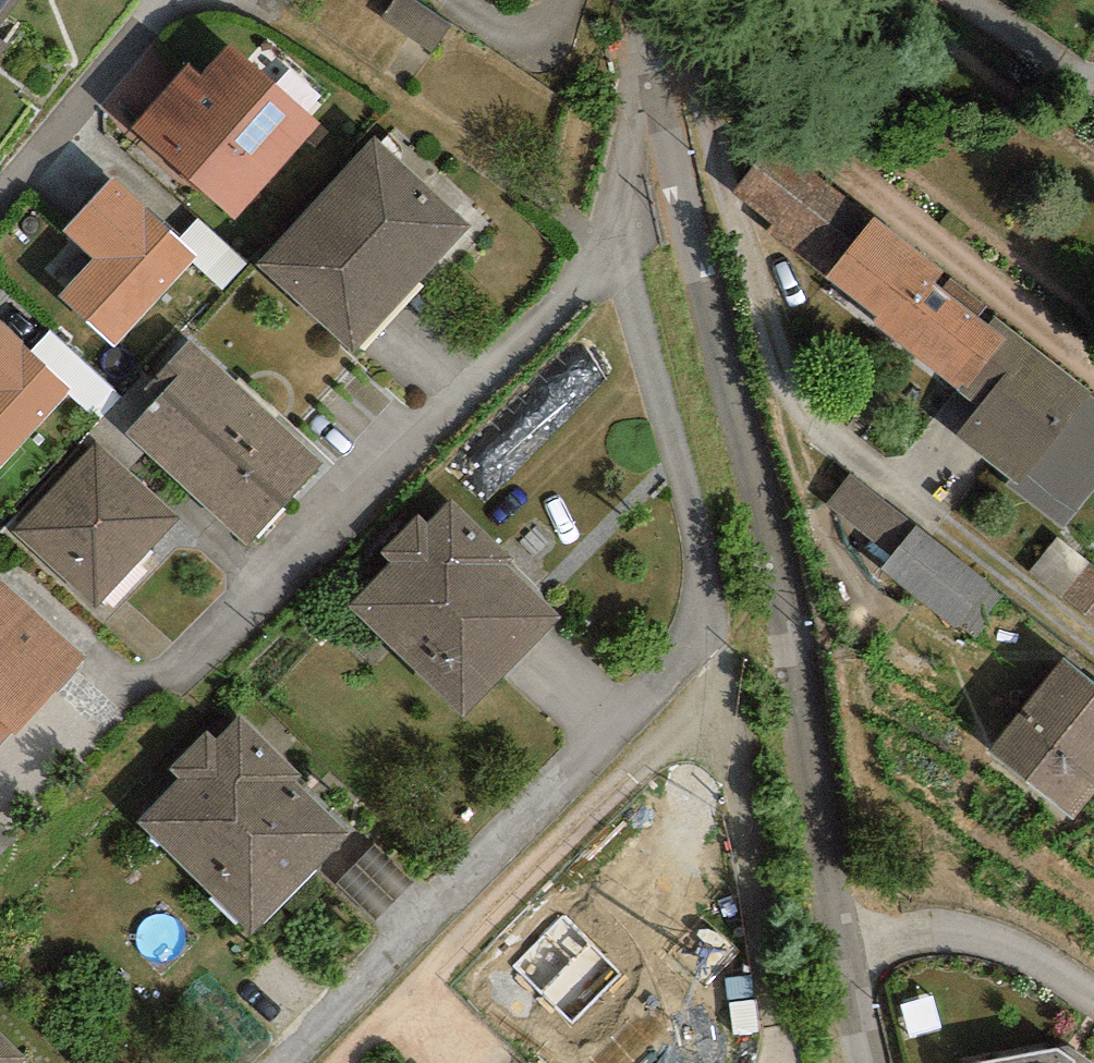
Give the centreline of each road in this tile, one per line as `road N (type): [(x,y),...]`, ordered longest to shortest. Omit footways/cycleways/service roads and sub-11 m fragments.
road 1 (residential): [(645,80),(768,509),(868,1062)]
road 2 (residential): [(778,1062),(783,1016),(617,235),(645,80)]

